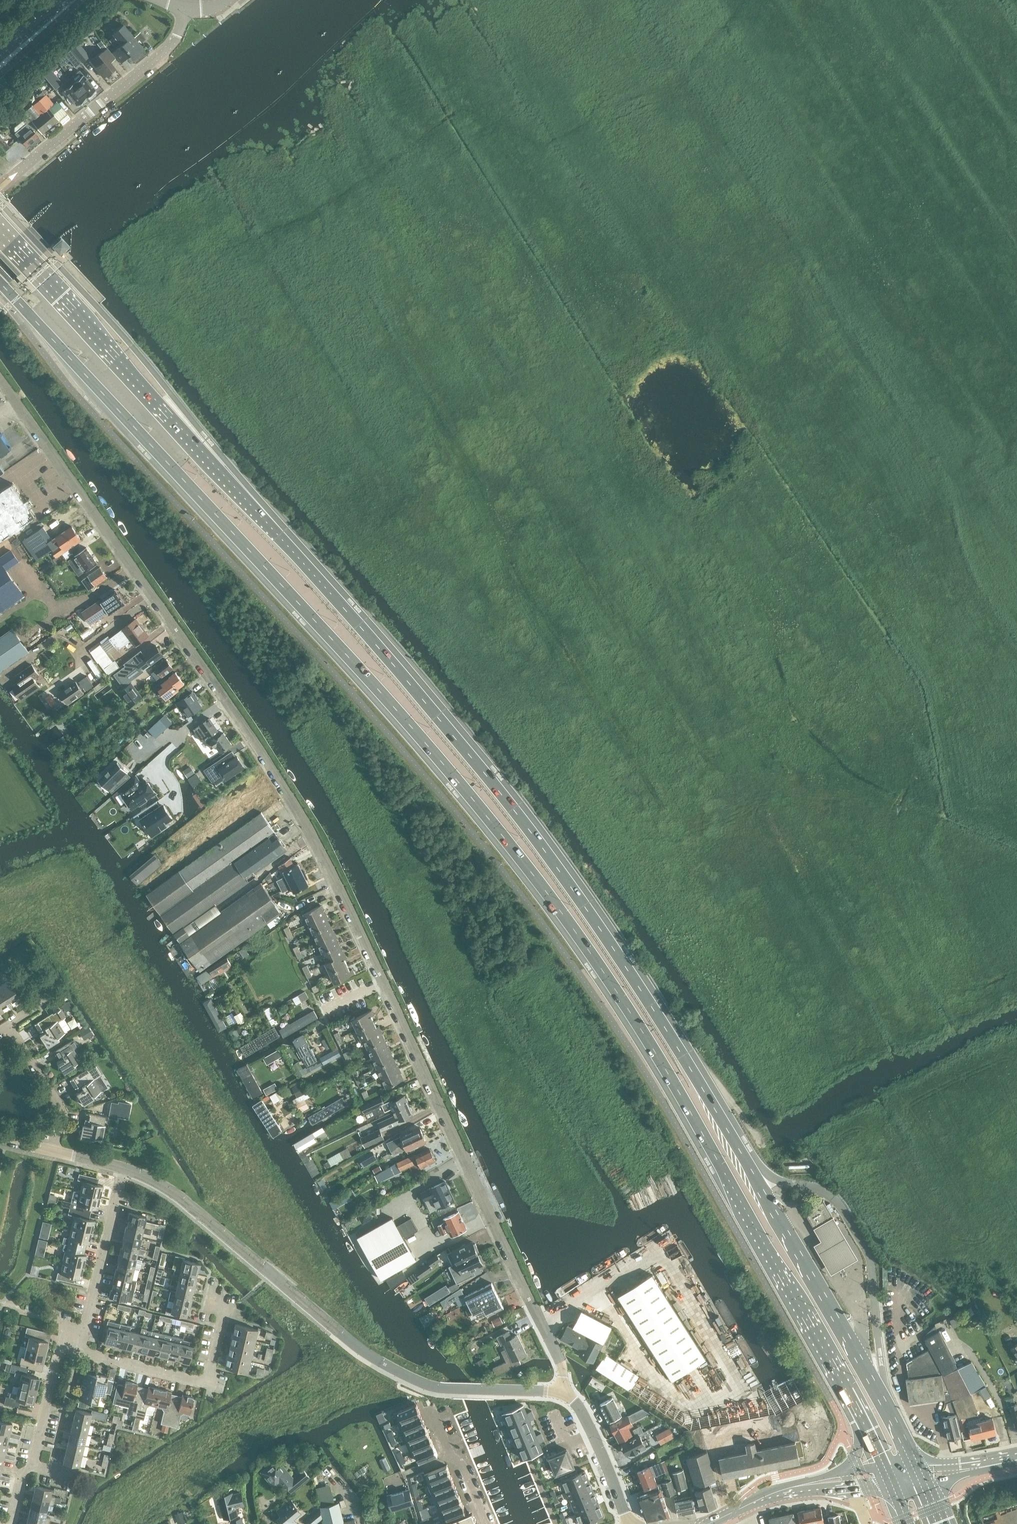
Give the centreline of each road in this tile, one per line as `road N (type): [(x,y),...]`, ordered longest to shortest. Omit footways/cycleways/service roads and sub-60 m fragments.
road 1 (primary): [(916,1467),(701,1085),(548,855),(359,625),(0,228)]
road 2 (primary): [(0,282),(395,706),(503,835),(645,1032),(885,1466)]
road 3 (unclassified): [(565,1391),(562,1367),(318,854),(251,742),(0,379)]
road 4 (tertiary): [(123,1163),(196,1210),(404,1375),(447,1388),(565,1391)]
road 5 (track): [(0,909),(56,929),(207,1177),(212,1191),(196,1210)]
road 6 (tertiary): [(184,8),(168,49),(4,185)]
road 7 (residential): [(78,1352),(206,1383),(224,1313),(206,1296)]
road 8 (residential): [(78,1352),(123,1163)]
road 9 (tertiary): [(630,1523),(593,1432),(565,1391)]
road 10 (residential): [(53,1149),(62,1109),(10,1027)]
road 11 (residential): [(28,1462),(62,1348),(78,1352)]

